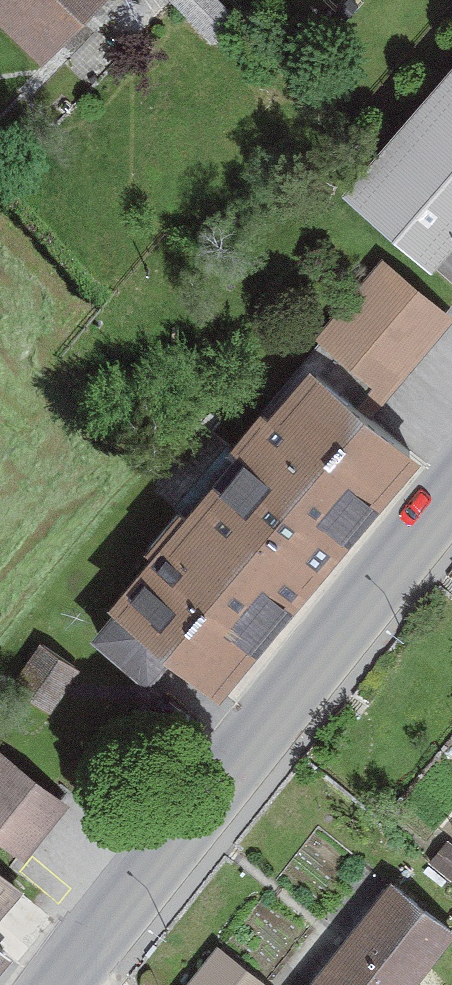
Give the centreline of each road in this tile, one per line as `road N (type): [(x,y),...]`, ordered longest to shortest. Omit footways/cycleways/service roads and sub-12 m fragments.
road 1 (secondary): [(451,505),(73,984)]

